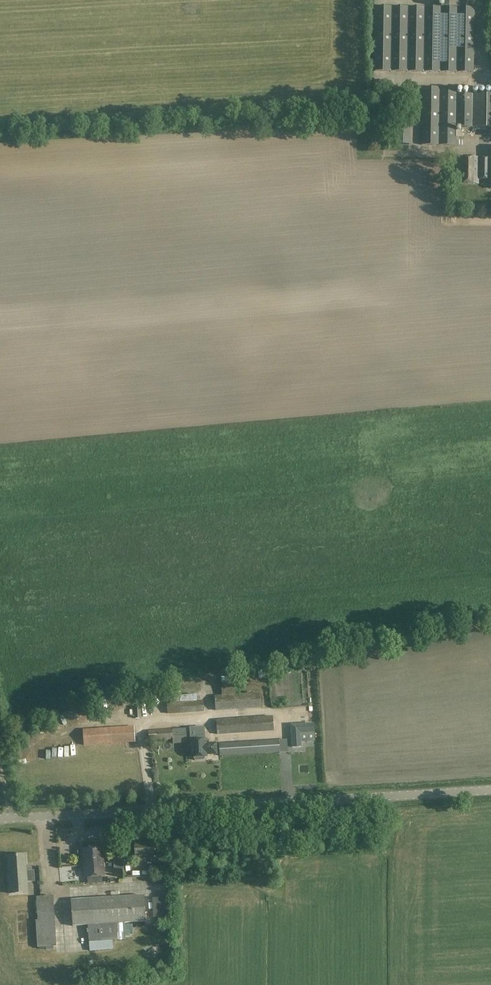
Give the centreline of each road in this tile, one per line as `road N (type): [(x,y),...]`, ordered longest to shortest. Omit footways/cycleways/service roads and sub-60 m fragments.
road 1 (unclassified): [(0,820),(490,793)]

